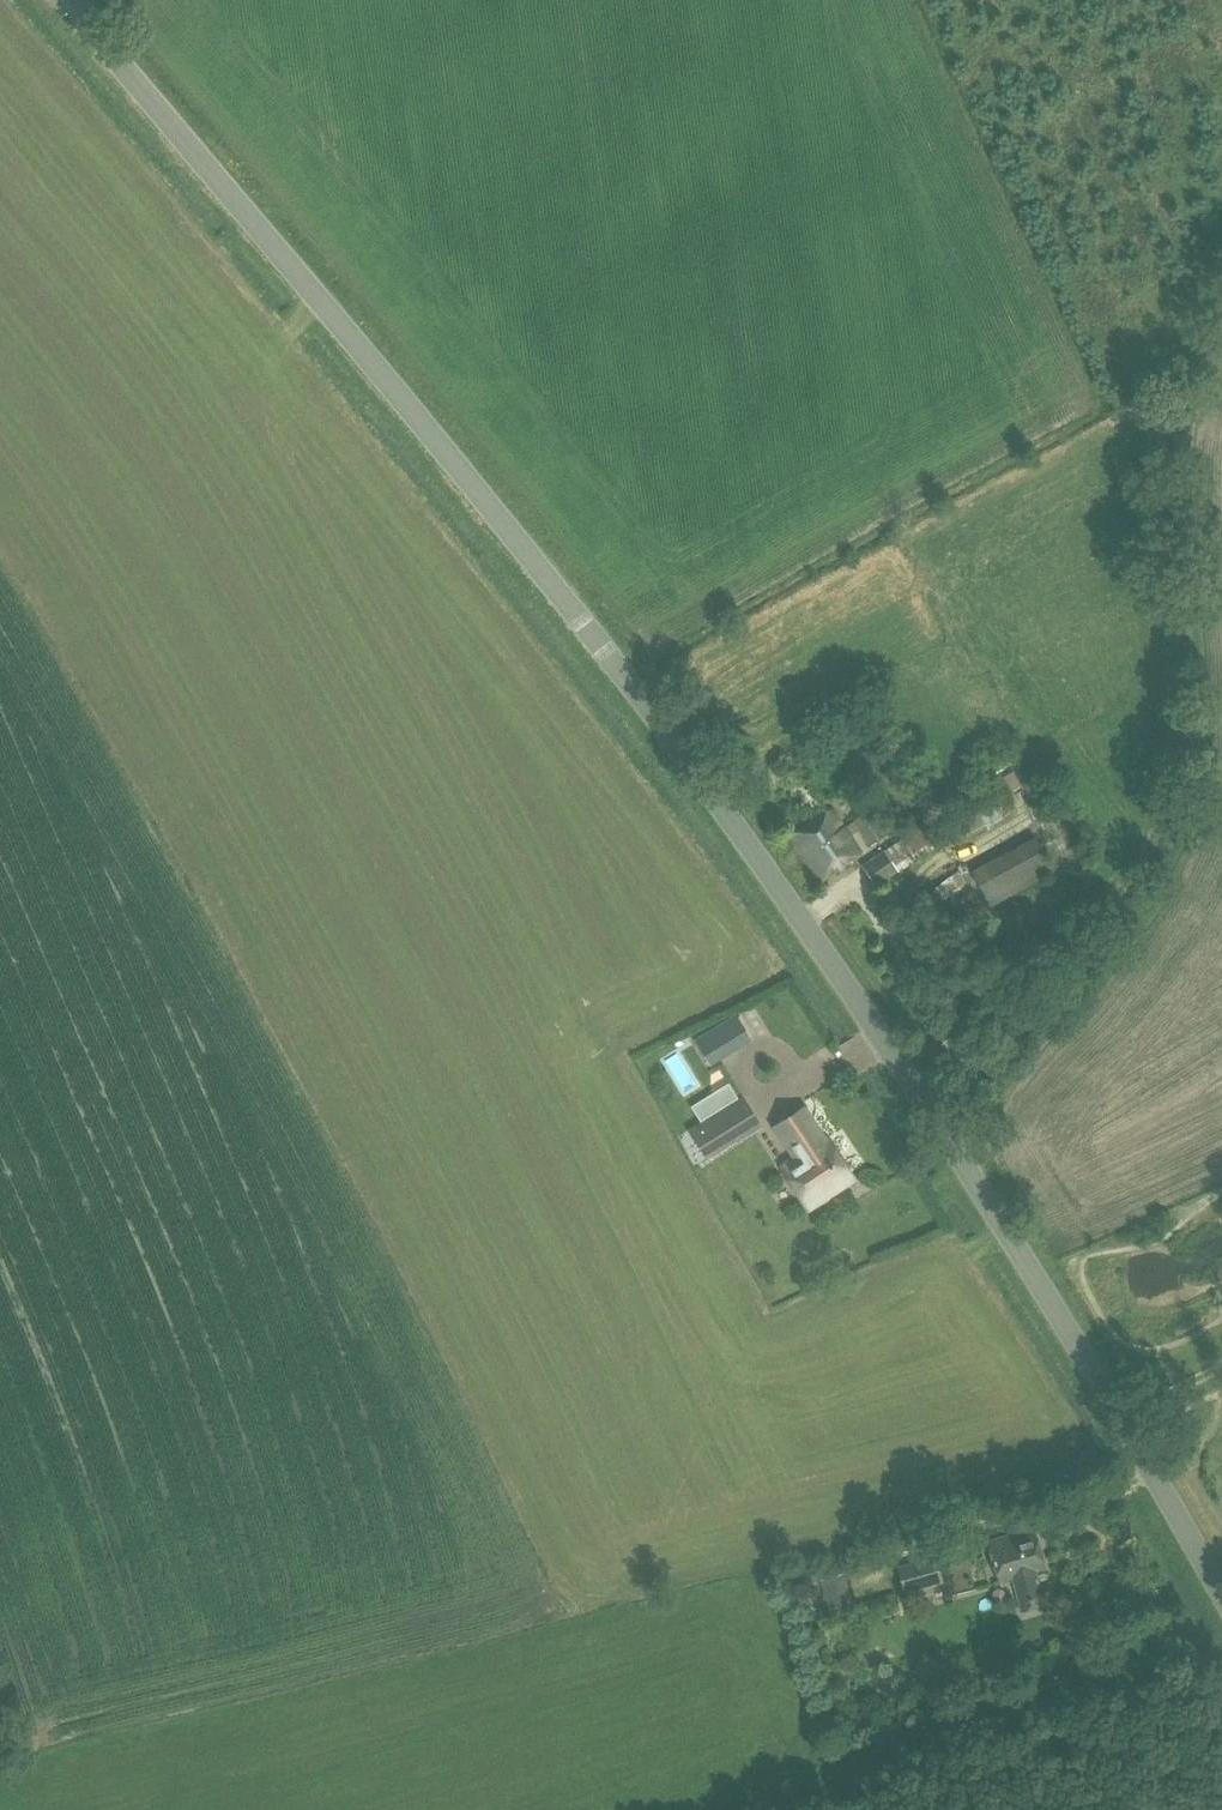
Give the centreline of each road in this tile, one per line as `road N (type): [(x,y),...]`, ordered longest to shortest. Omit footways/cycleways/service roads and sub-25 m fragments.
road 1 (unclassified): [(1221,1595),(1024,1264),(632,686),(72,0)]

